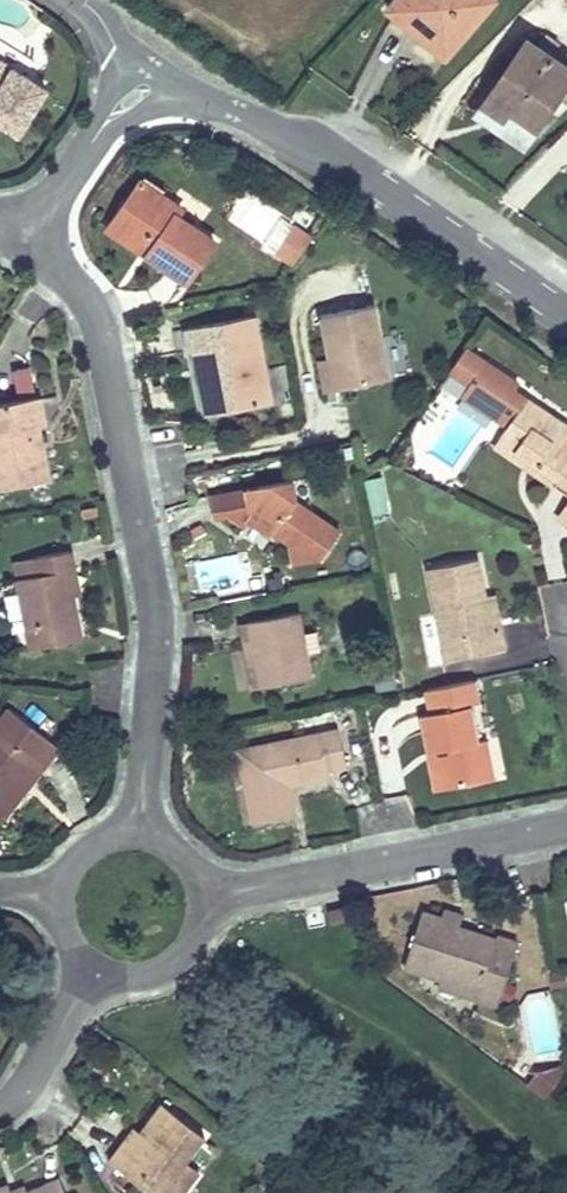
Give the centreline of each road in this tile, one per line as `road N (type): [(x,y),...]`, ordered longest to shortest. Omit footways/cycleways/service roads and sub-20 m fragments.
road 1 (residential): [(137,835),(156,606),(85,287),(18,225)]
road 2 (unclassified): [(566,339),(148,50)]
road 3 (residential): [(202,893),(566,825)]
road 4 (residential): [(148,50),(18,225)]
road 5 (residential): [(137,835),(96,845),(67,876),(61,917),(93,966)]
road 6 (residential): [(0,1111),(31,1086),(93,966)]
road 7 (residential): [(93,966),(133,978),(173,965),(198,933),(202,893)]

